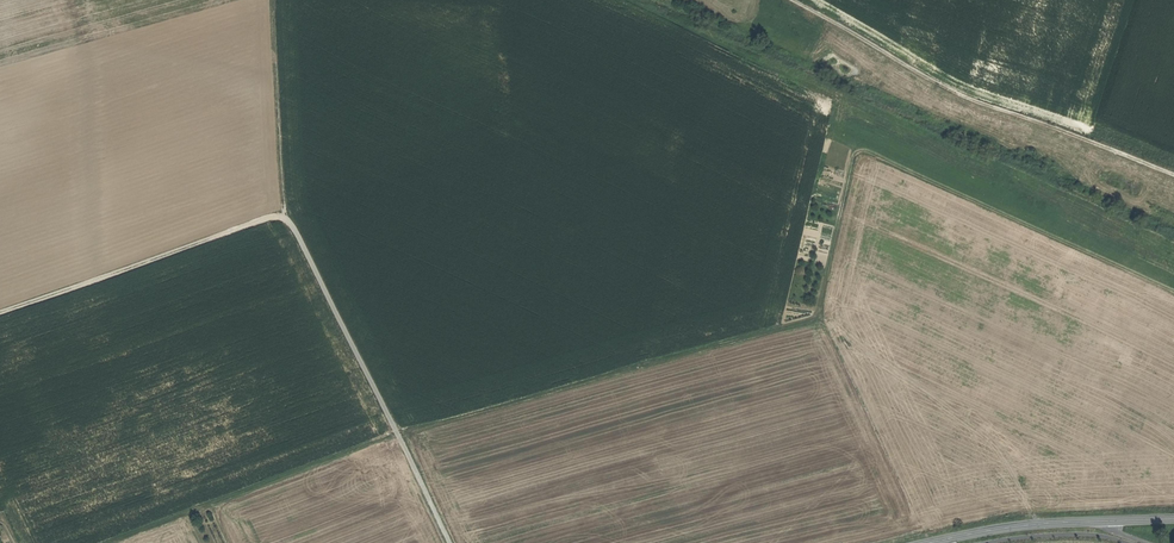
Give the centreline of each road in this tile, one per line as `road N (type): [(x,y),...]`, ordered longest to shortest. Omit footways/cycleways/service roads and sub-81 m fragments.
road 1 (track): [(111,542),(397,436),(817,323),(855,146),(1173,290)]
road 2 (track): [(1173,176),(969,98),(791,0)]
road 3 (track): [(284,214),(448,542)]
road 4 (track): [(0,310),(284,214)]
road 5 (secondary): [(925,542),(1037,524),(1173,518)]
road 6 (track): [(275,0),(284,214)]

